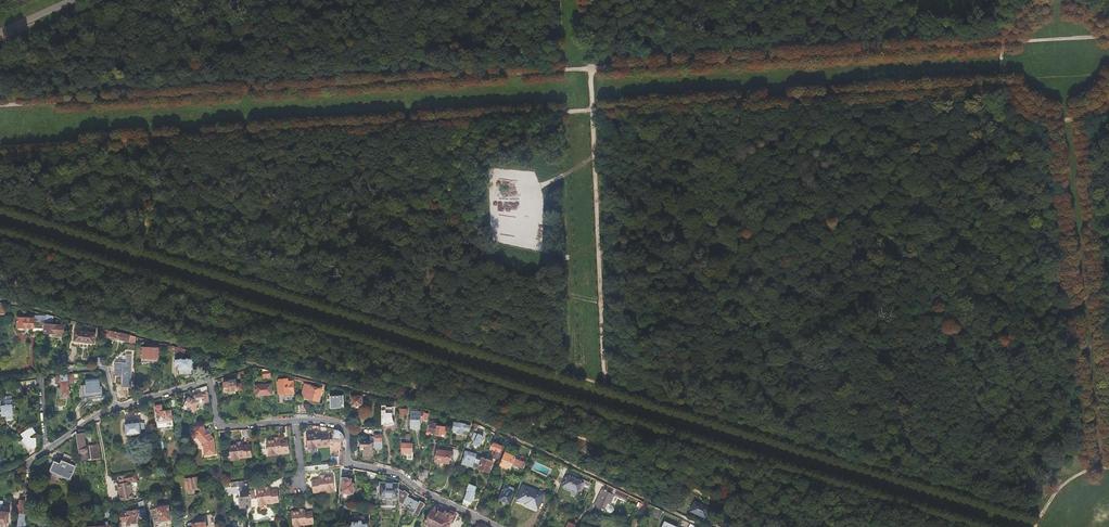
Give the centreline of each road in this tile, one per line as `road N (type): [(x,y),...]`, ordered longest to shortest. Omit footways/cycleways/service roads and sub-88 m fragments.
road 1 (track): [(1108,282),(1013,329),(887,351),(795,345),(602,305),(220,208),(154,208),(73,226)]
road 2 (track): [(975,526),(0,233)]
road 3 (track): [(73,226),(1038,516)]
road 4 (track): [(728,505),(610,447),(467,397),(0,274)]
road 5 (track): [(592,109),(0,147)]
road 6 (track): [(0,106),(560,67)]
road 7 (track): [(560,67),(1108,35)]
road 8 (residential): [(476,517),(398,476),(346,463),(339,427),(218,425),(208,382),(116,408)]
road 9 (track): [(1008,82),(592,109)]
road 10 (track): [(1051,116),(1086,471)]
road 11 (track): [(592,109),(602,384)]
road 12 (track): [(1108,379),(1083,112)]
road 13 (track): [(1045,6),(1012,30),(1004,56),(1008,82),(1033,110),(1083,112)]
road 14 (track): [(92,141),(117,161),(220,208)]

